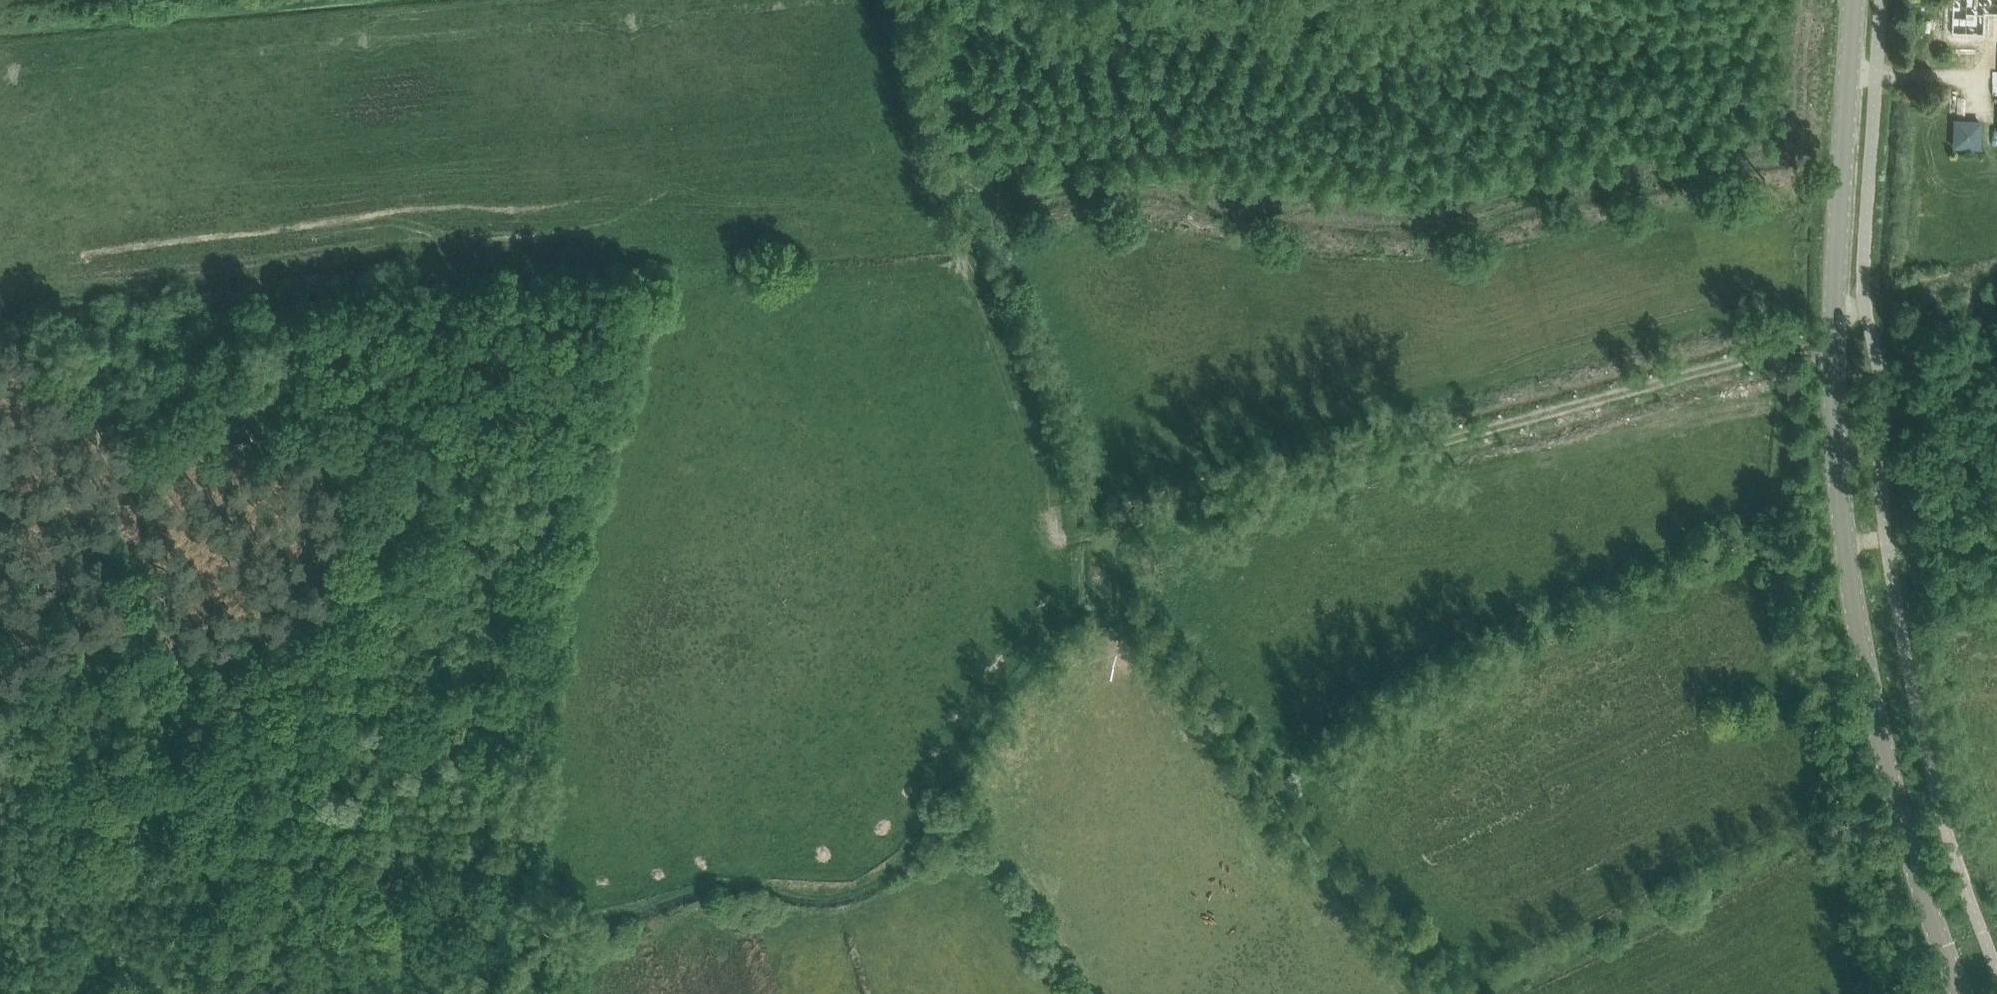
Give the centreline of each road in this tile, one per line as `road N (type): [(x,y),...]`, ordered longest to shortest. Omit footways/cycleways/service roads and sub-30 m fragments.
road 1 (tertiary): [(1962,993),(1902,821),(1846,553),(1833,329),(1853,0)]

